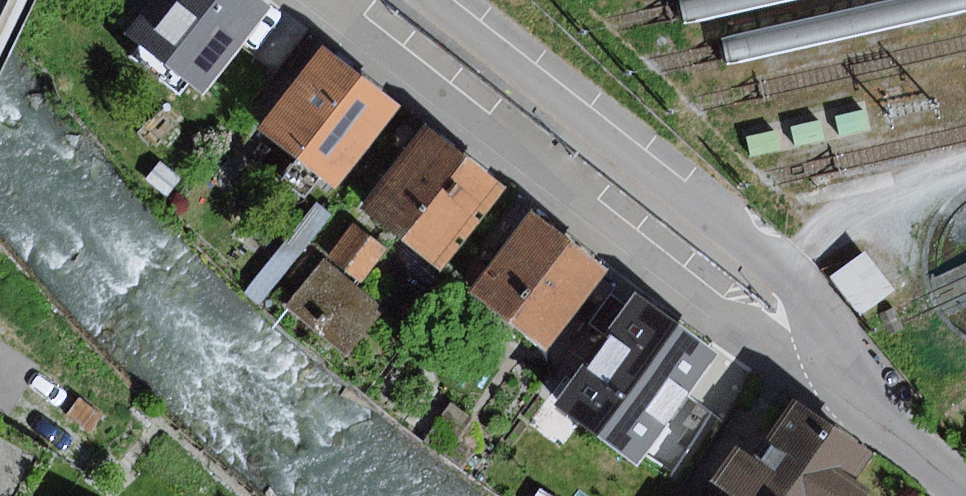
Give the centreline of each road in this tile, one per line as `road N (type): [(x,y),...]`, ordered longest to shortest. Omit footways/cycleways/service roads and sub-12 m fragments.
road 1 (residential): [(867,408),(765,351),(314,0)]
road 2 (residential): [(867,408),(798,282),(440,0)]
road 3 (residential): [(965,482),(867,408)]

